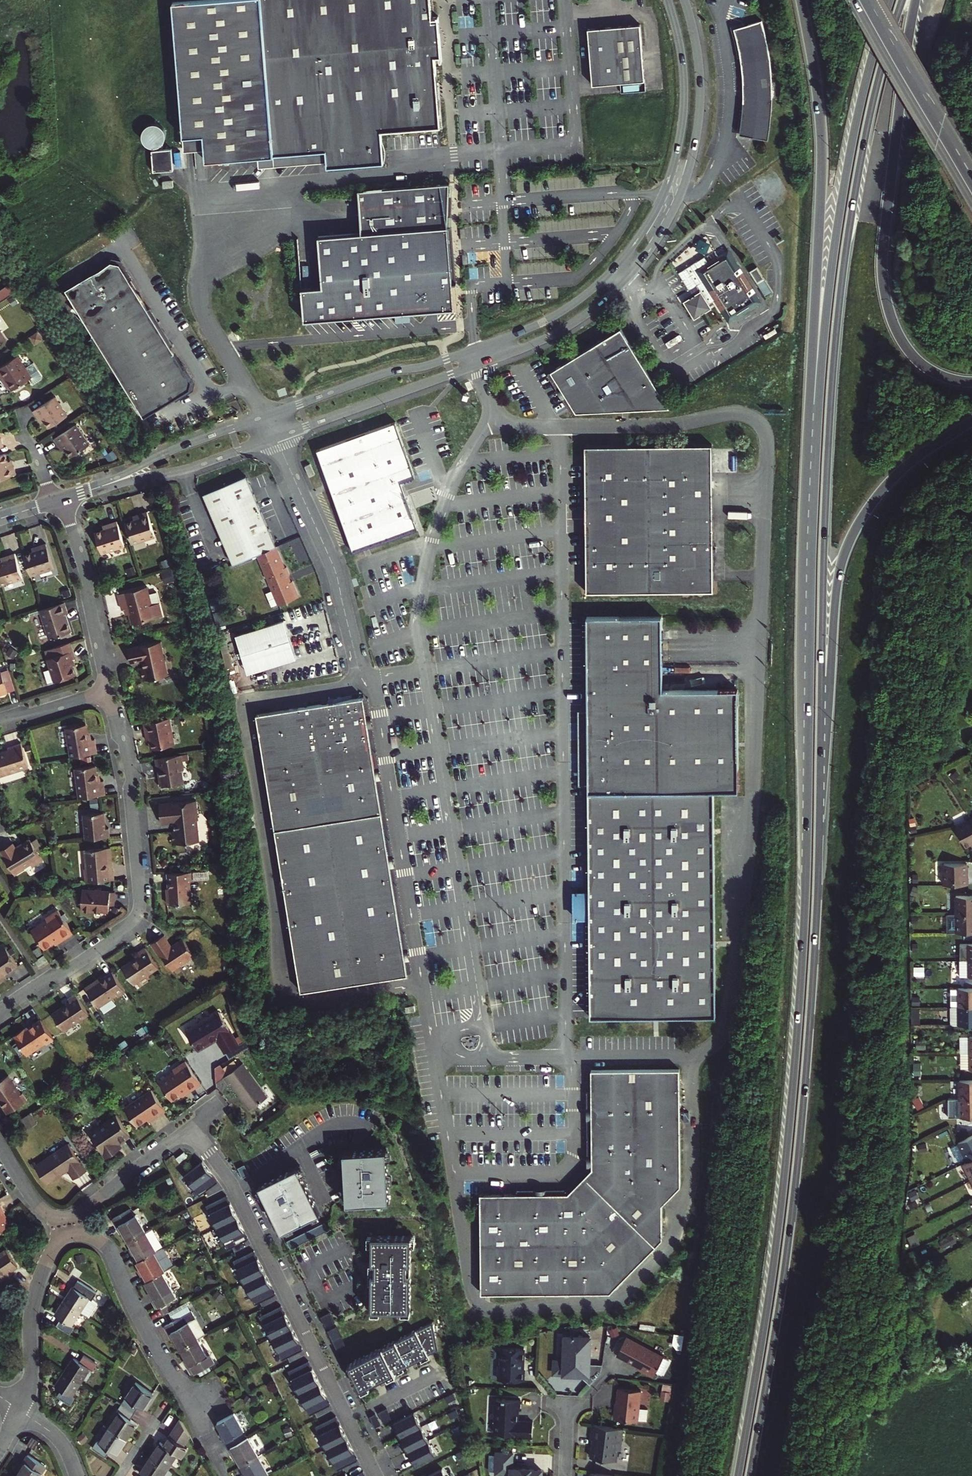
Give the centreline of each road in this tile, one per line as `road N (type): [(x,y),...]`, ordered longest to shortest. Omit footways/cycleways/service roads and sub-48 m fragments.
road 1 (trunk): [(813,551),(796,1058),(778,1237),(738,1475)]
road 2 (residential): [(81,494),(191,468),(447,378),(556,335),(602,302),(663,231),(693,155),(699,72),(685,0)]
road 3 (residential): [(669,0),(685,78),(675,161),(644,233),(574,304),(460,355),(180,448),(81,494)]
road 4 (trunk): [(820,758),(828,458),(841,295),(863,148),(902,0)]
road 5 (trunk): [(750,1475),(795,1192),(820,758)]
road 6 (trunk): [(891,0),(856,125),(832,274),(813,551)]
road 7 (trunk): [(801,0),(822,145),(811,361),(813,551)]
road 8 (residential): [(20,1409),(32,1377),(34,1305),(49,1256),(63,1236),(92,1235),(112,1256),(223,1475)]
road 9 (trunk): [(971,383),(937,374),(915,358),(886,298),(884,240),(916,0)]
road 10 (residential): [(0,1012),(137,915),(129,787),(108,689)]
road 11 (residential): [(192,1129),(227,1173),(377,1475)]
road 12 (trunk): [(820,758),(837,587),(849,543),(890,482),(971,422)]
road 13 (residential): [(192,1129),(90,1207),(64,1216),(37,1205),(0,1144)]
road 14 (tertiary): [(854,0),(971,201)]
road 15 (tertiary): [(971,176),(867,0)]
road 16 (residential): [(108,689),(85,573),(56,502)]

